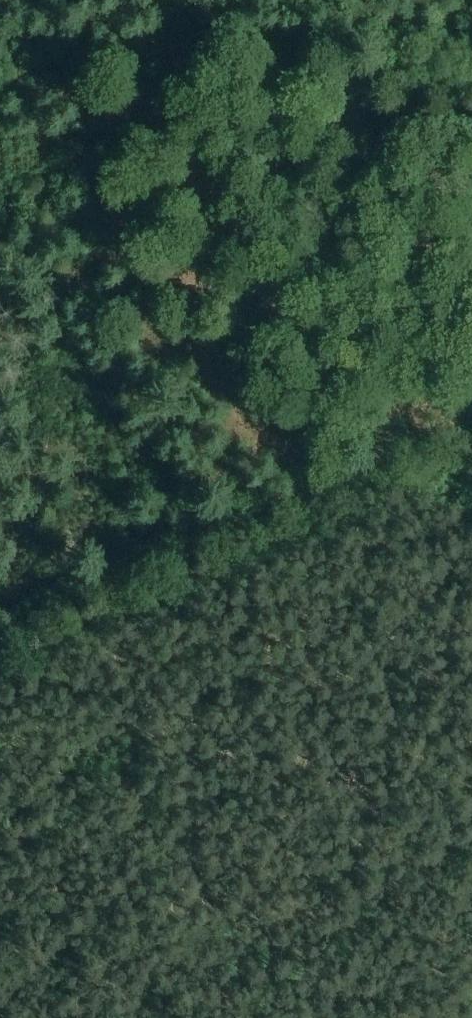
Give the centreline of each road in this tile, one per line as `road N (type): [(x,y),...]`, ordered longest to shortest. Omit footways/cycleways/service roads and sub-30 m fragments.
road 1 (track): [(471,420),(0,636)]

